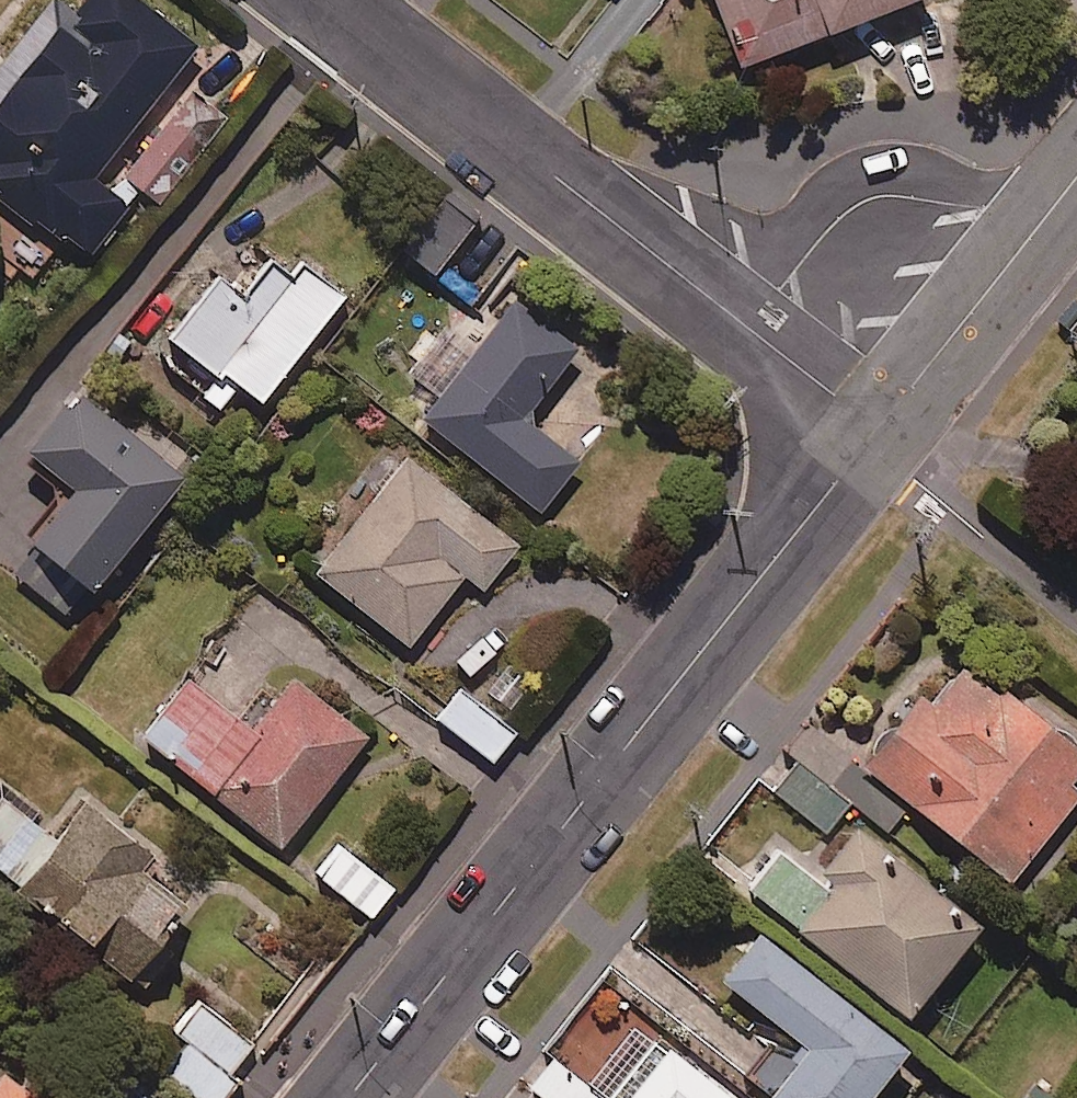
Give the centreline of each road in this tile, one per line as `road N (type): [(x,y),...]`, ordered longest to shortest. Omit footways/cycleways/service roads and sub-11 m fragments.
road 1 (secondary): [(351,1097),(874,435)]
road 2 (residential): [(325,0),(837,397),(874,435)]
road 3 (secondary): [(874,435),(1076,177)]
road 4 (residential): [(1076,614),(874,435)]

